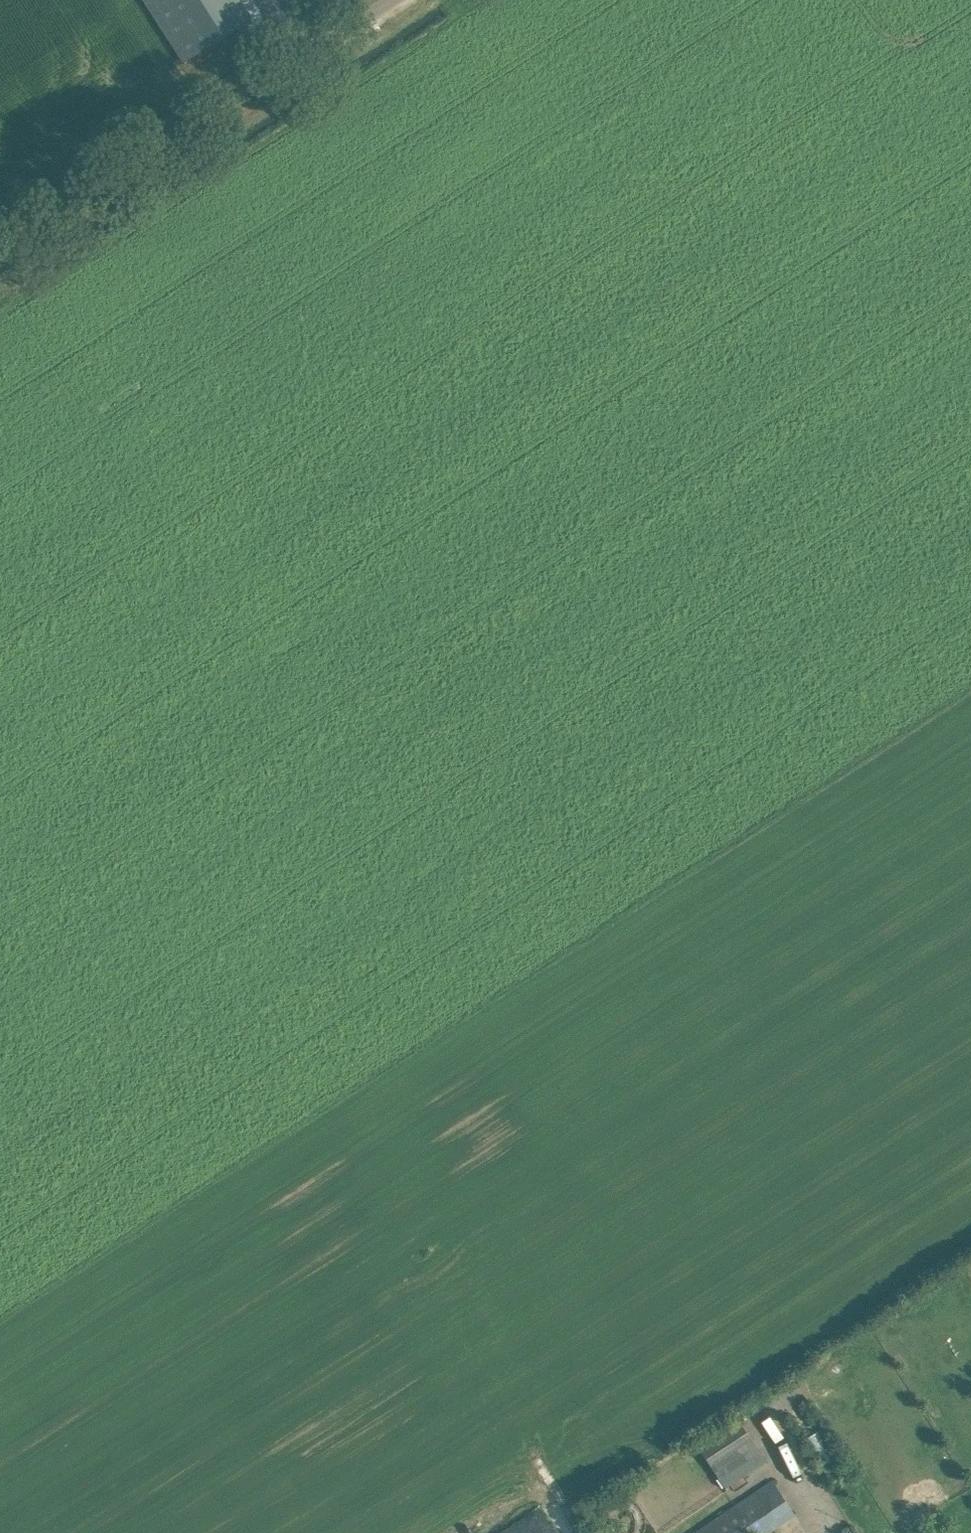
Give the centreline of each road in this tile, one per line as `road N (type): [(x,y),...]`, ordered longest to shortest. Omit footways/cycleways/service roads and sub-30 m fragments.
road 1 (unclassified): [(0,251),(388,0)]

